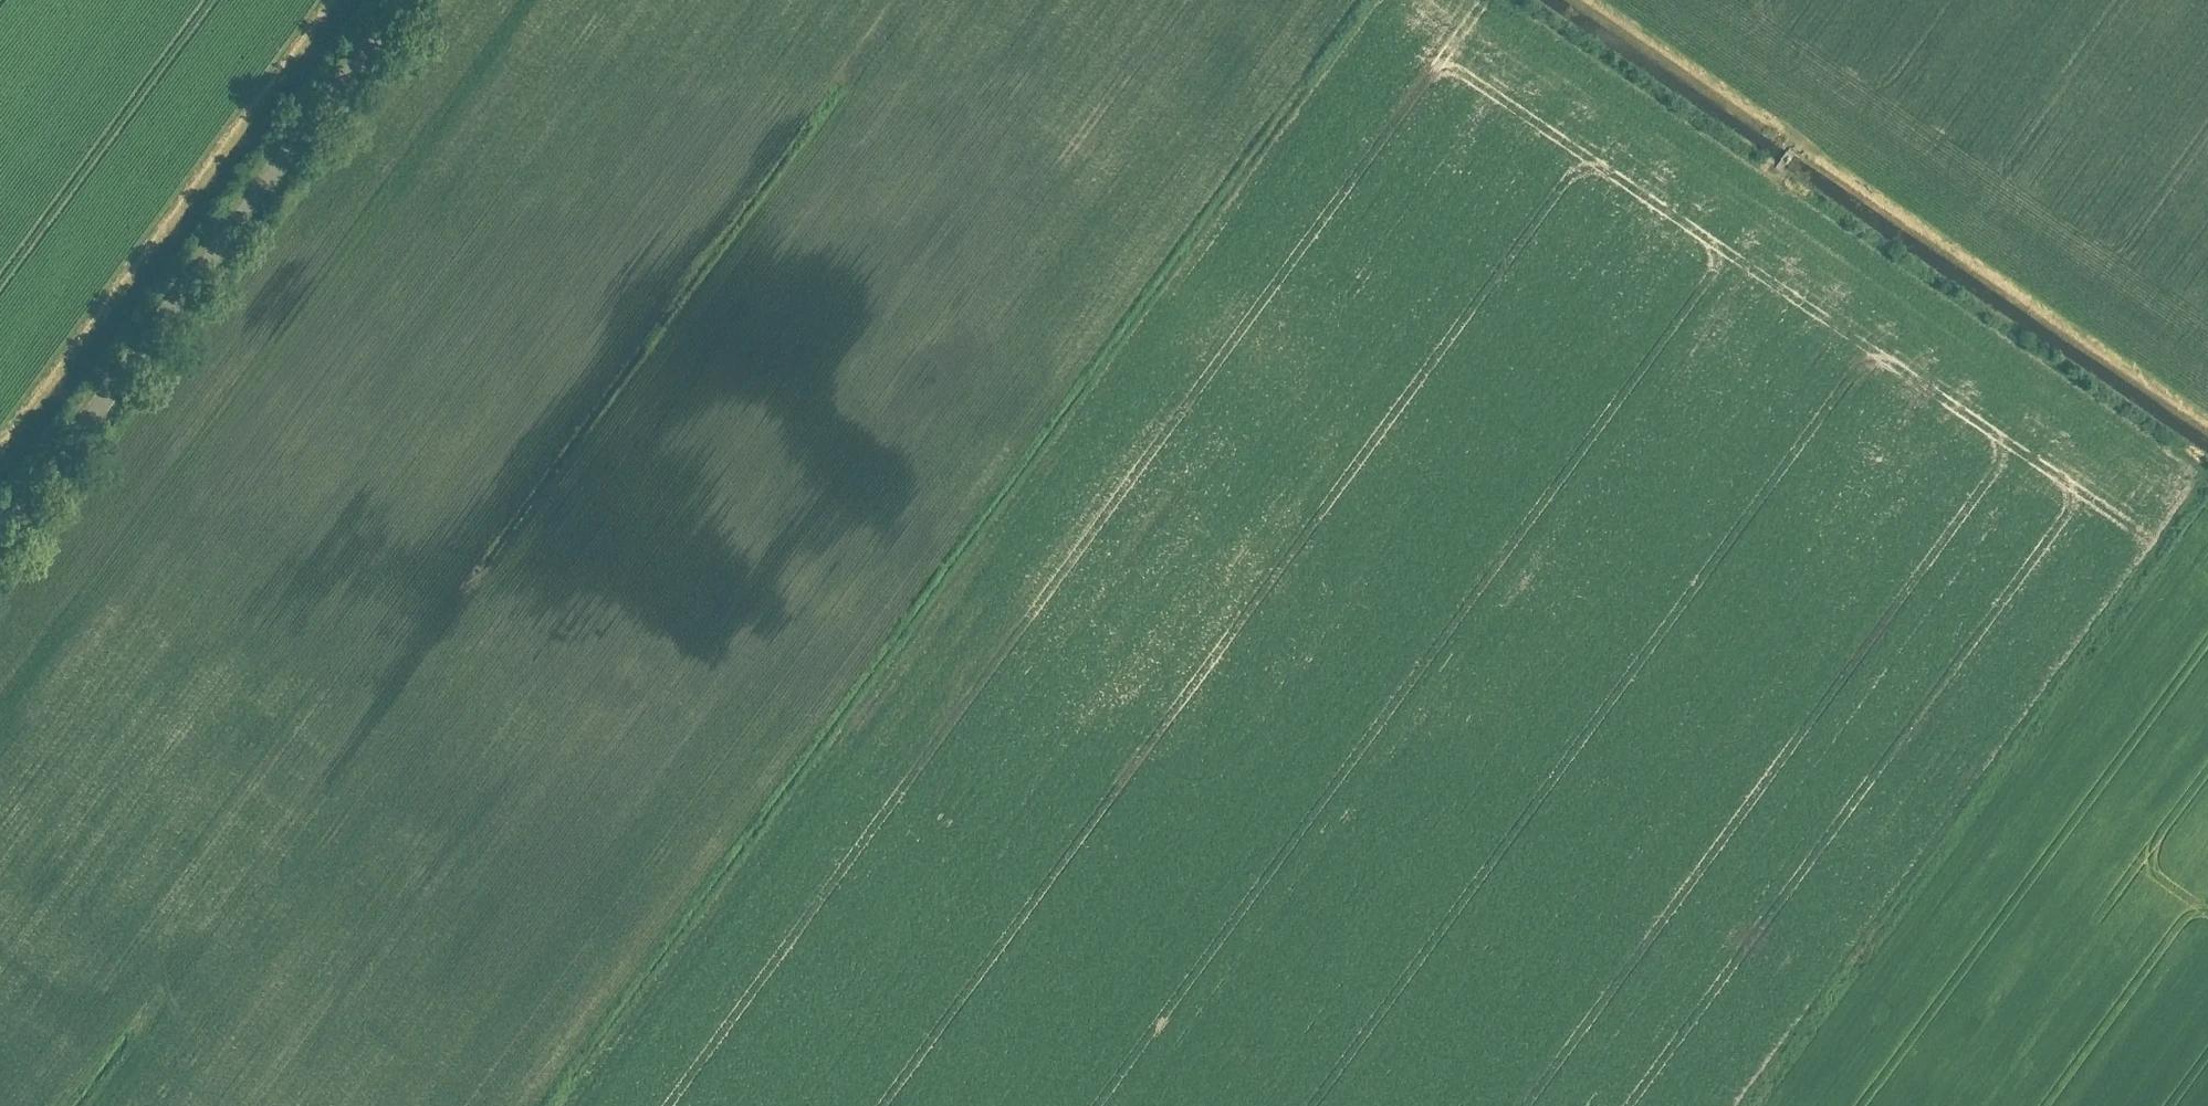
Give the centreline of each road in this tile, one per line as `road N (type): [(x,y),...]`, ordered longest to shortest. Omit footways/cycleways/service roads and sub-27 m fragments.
road 1 (unclassified): [(407,0),(0,537)]

